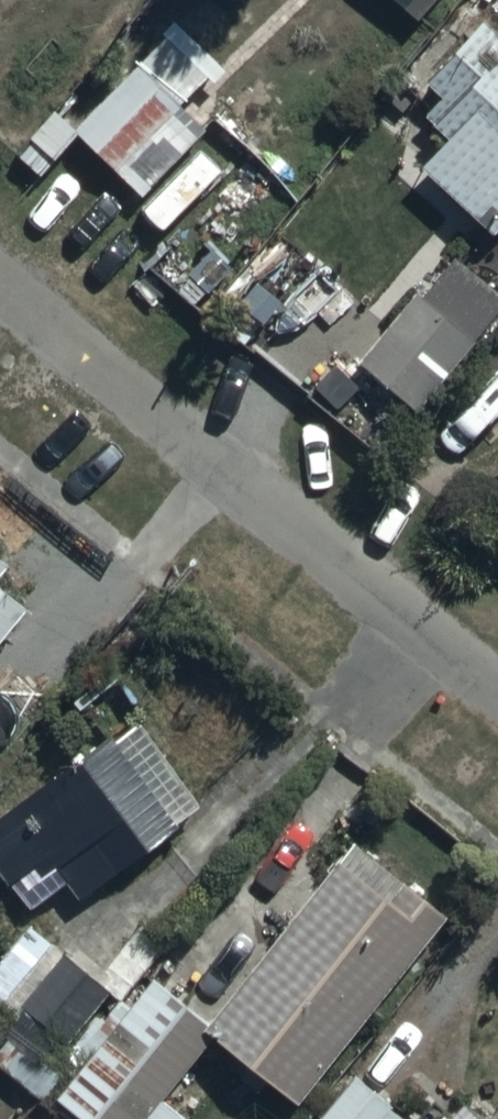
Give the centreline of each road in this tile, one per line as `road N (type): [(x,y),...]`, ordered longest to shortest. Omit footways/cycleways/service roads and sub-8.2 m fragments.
road 1 (residential): [(497,690),(0,292)]

